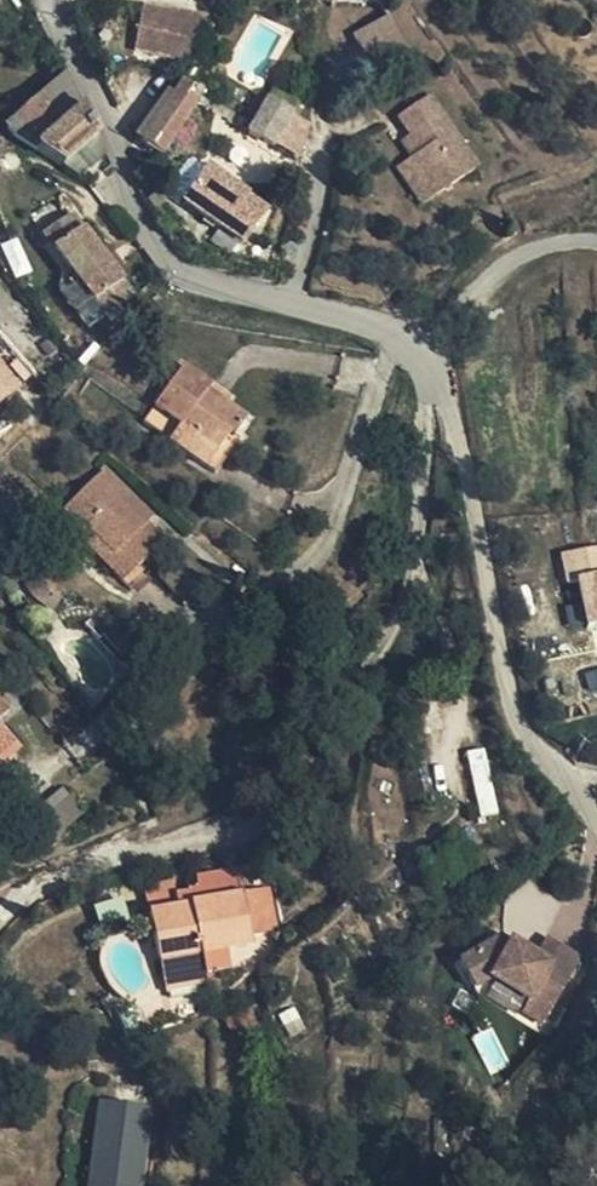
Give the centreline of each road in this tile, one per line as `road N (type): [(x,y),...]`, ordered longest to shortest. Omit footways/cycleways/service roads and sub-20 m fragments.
road 1 (unclassified): [(596,812),(521,722),(458,391),(431,345),(233,311),(178,274),(52,0)]

